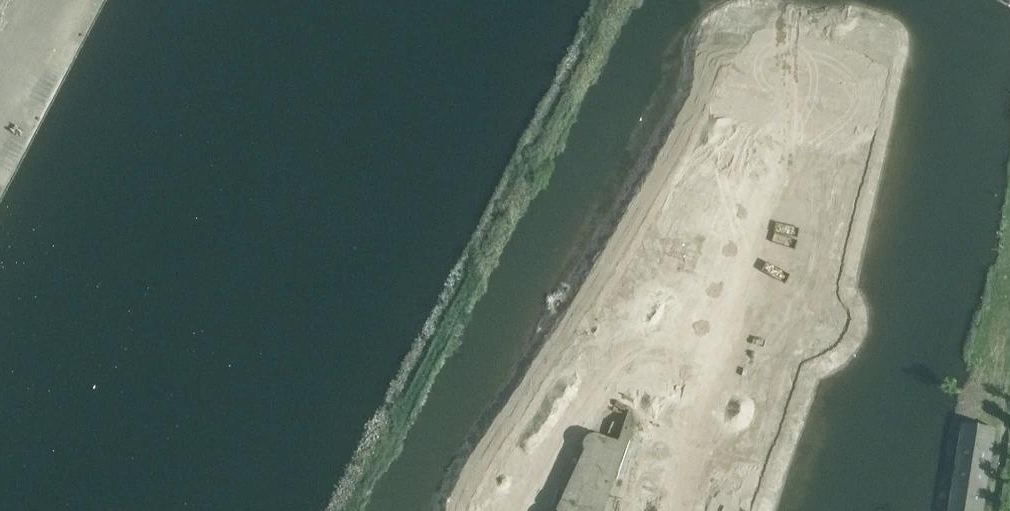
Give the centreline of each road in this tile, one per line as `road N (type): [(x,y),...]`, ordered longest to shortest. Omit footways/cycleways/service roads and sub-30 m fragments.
road 1 (track): [(1009,333),(990,400),(1008,425),(997,510)]

